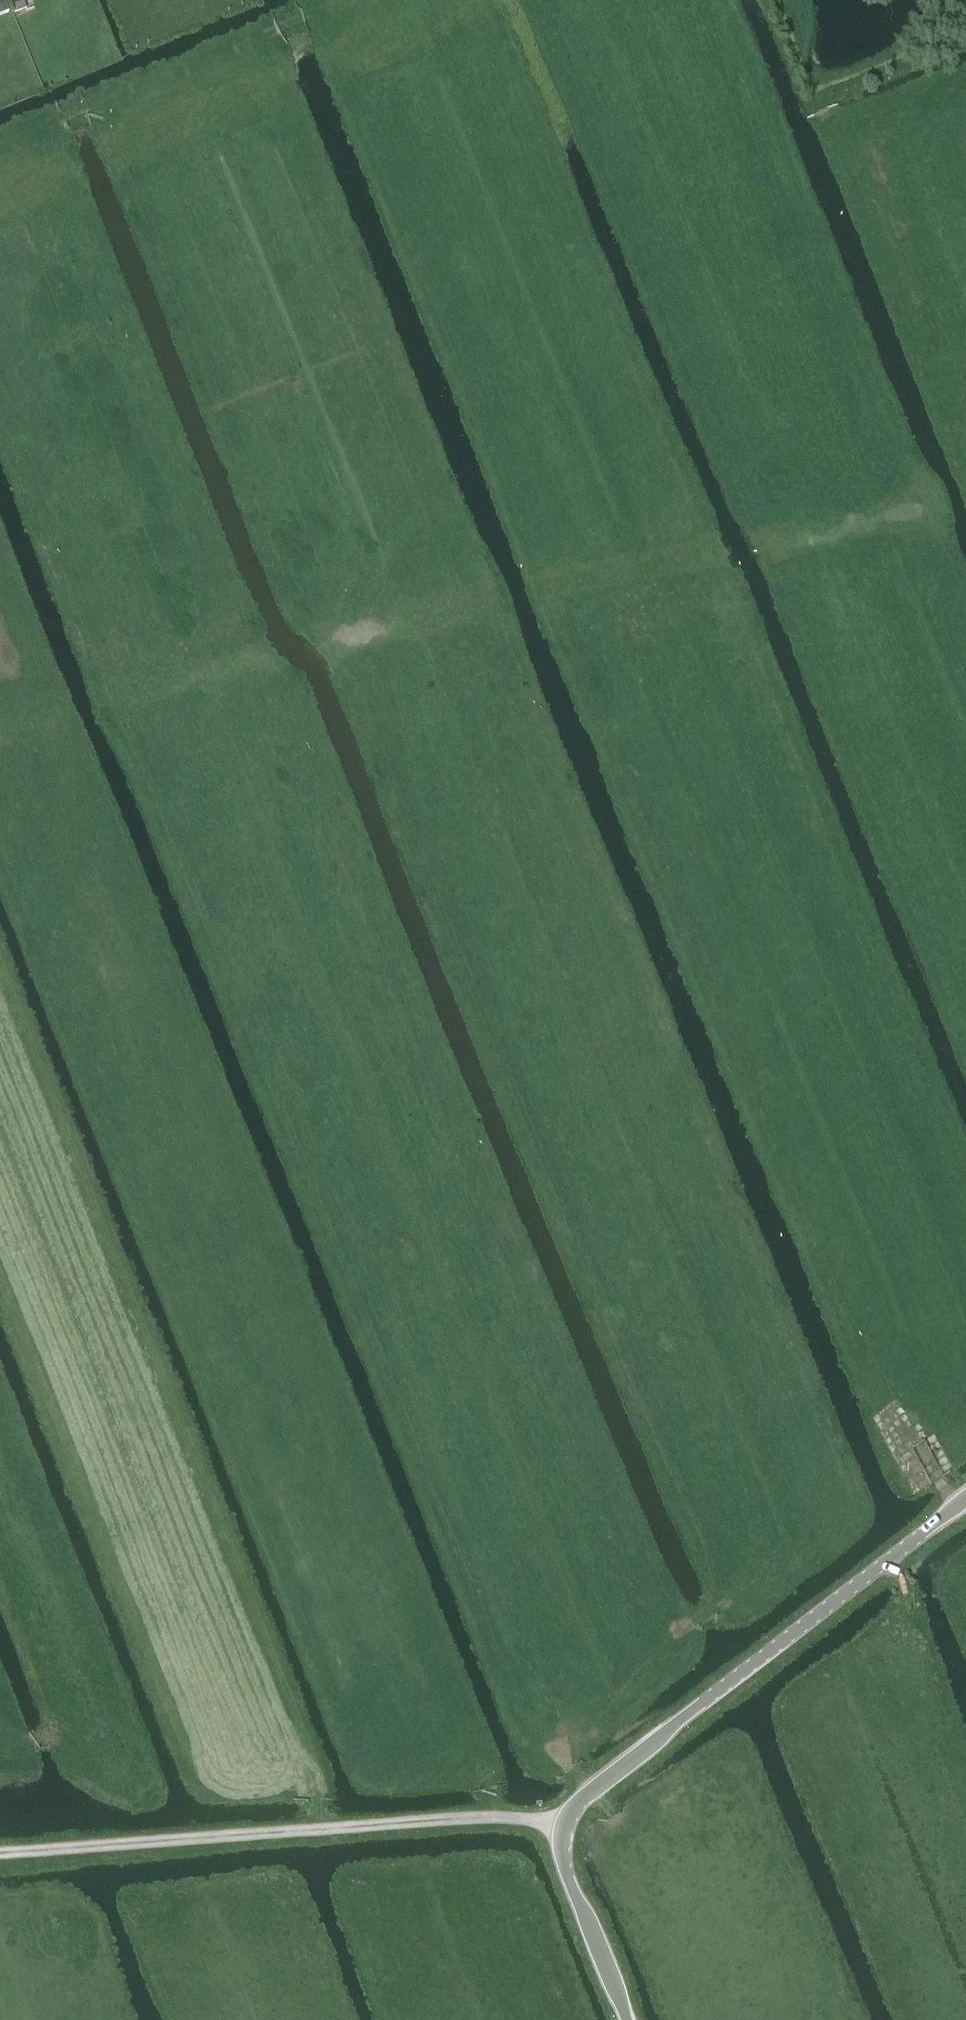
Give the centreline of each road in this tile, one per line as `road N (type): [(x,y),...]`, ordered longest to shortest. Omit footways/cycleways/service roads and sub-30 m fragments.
road 1 (tertiary): [(626,2019),(562,1858),(558,1839),(569,1812),(965,1502)]
road 2 (track): [(289,1716),(330,1833)]
road 3 (track): [(885,1410),(958,1506)]

